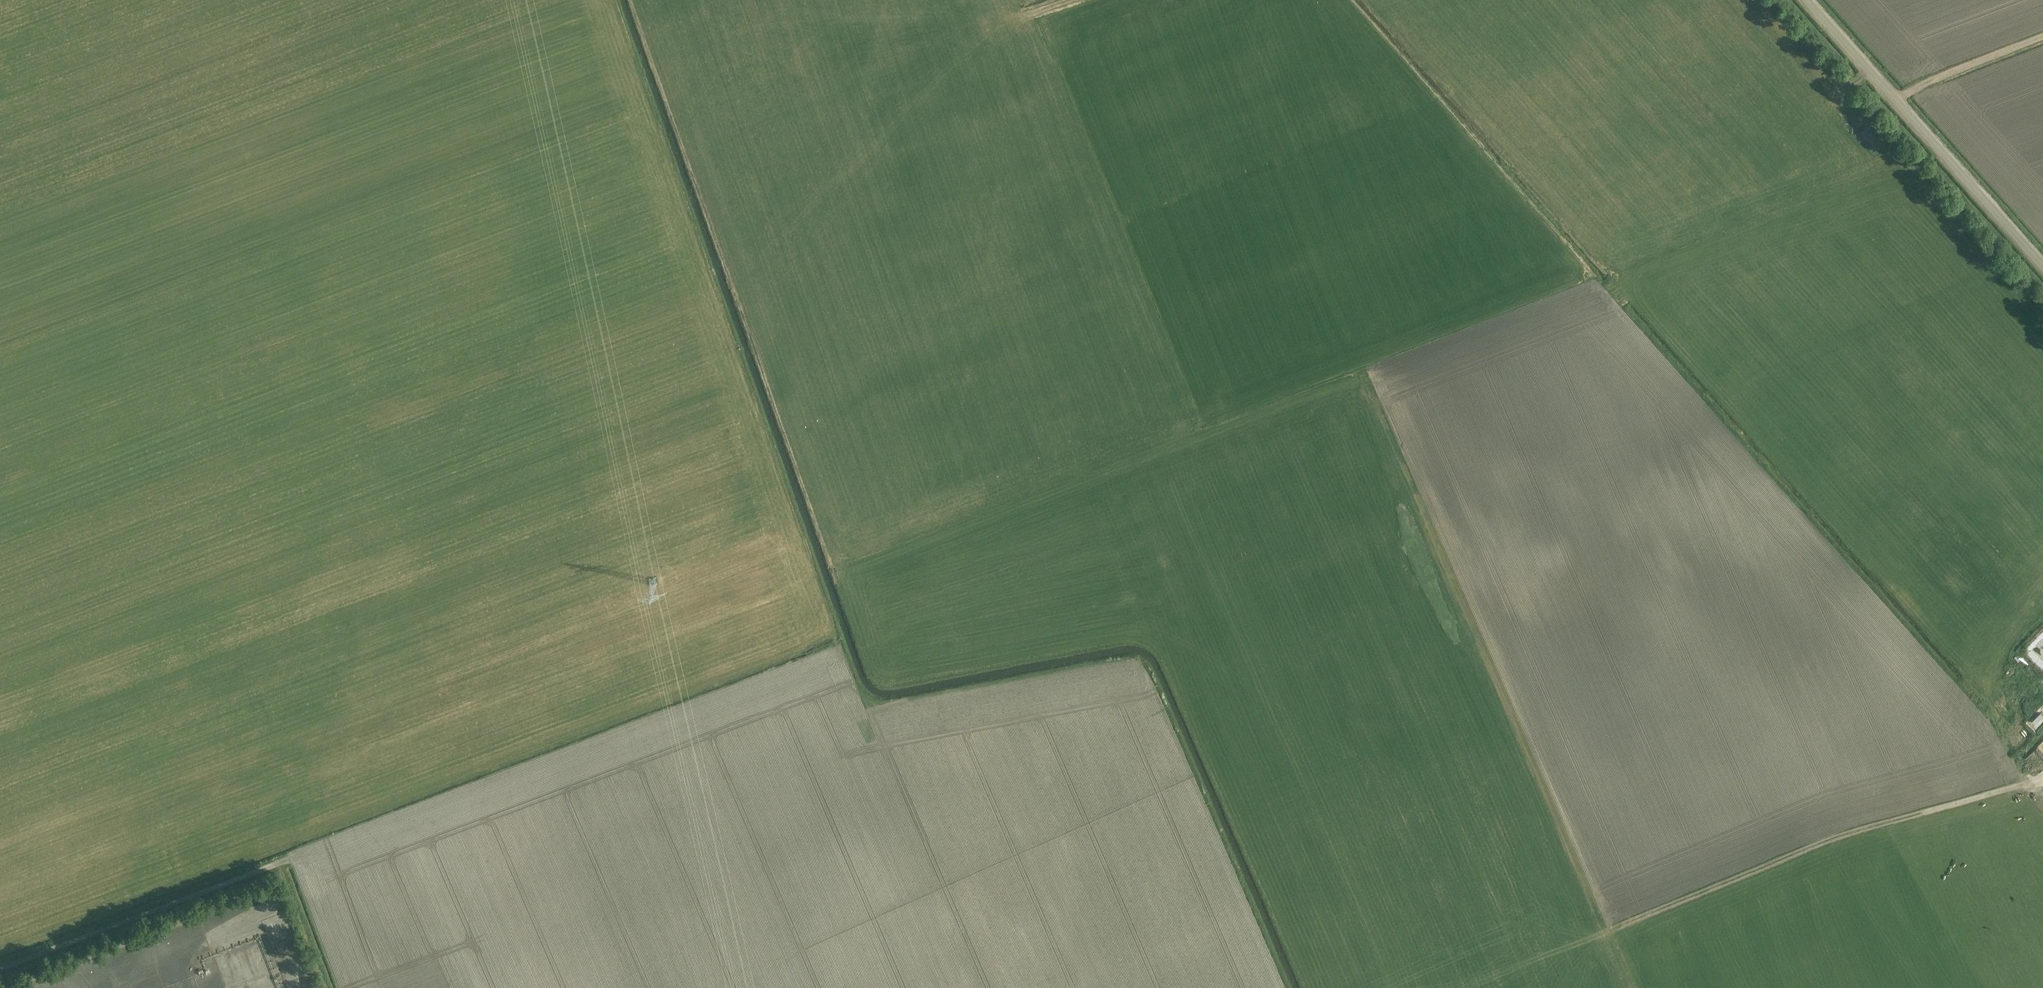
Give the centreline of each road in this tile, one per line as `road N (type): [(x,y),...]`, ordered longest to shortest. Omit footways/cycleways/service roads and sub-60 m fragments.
road 1 (tertiary): [(2042,264),(1804,0)]
road 2 (track): [(1895,101),(2042,44)]

